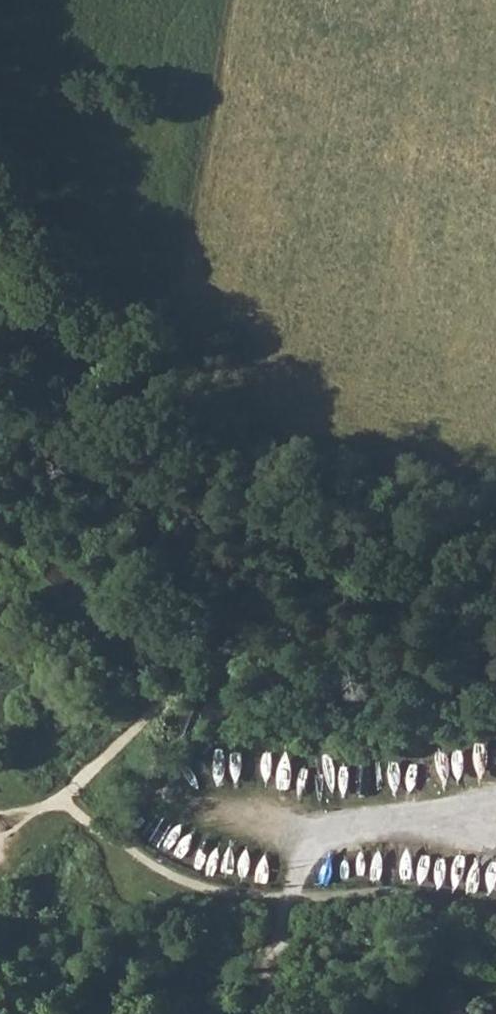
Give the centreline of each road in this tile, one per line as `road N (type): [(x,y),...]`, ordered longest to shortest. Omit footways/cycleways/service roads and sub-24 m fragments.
road 1 (track): [(223,813),(305,833),(456,821),(495,803)]
road 2 (track): [(268,1013),(305,833)]

